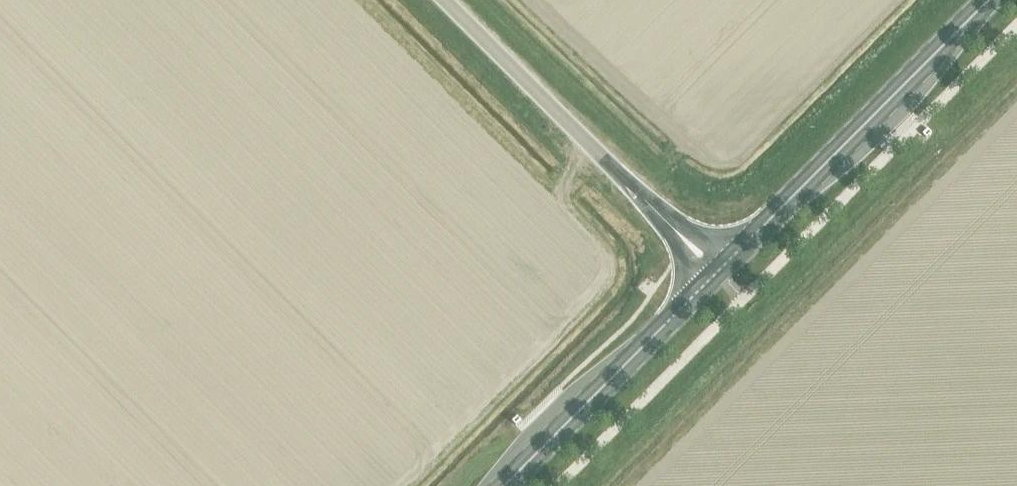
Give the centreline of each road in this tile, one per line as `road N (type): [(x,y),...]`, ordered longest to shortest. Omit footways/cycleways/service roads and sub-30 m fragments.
road 1 (secondary): [(712,279),(988,0)]
road 2 (secondary): [(507,485),(712,279)]
road 3 (tertiary): [(625,181),(444,0)]
road 4 (tertiary): [(625,181),(684,269),(712,279)]
road 5 (tertiary): [(712,279),(674,213),(625,181)]

